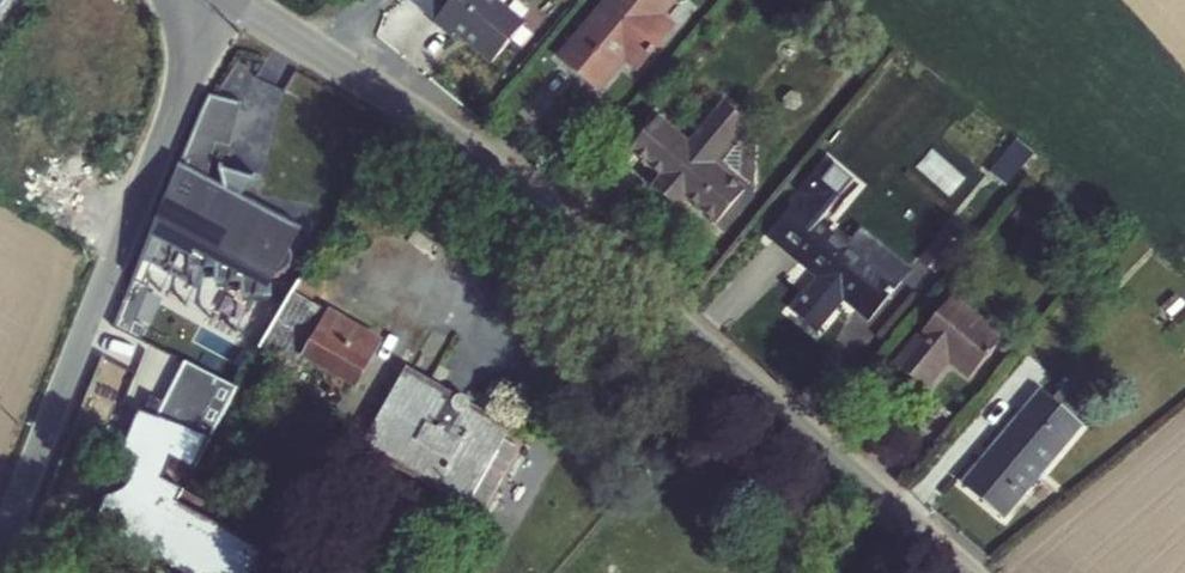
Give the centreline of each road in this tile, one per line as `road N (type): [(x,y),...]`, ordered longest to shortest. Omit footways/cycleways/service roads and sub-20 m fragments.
road 1 (residential): [(230,0),(319,47),(476,154),(752,379),(969,572)]
road 2 (tertiary): [(0,551),(117,264),(209,0)]

